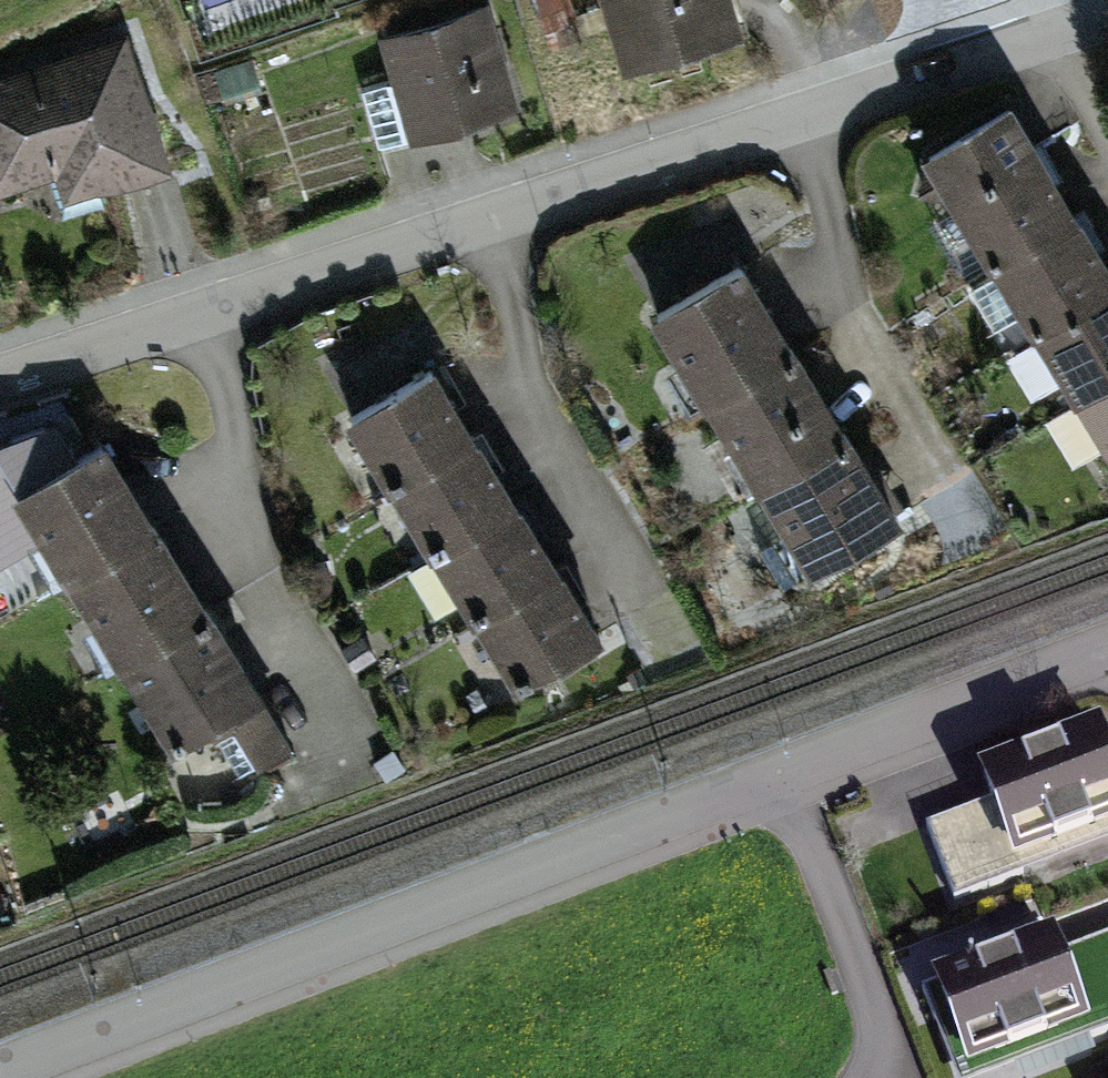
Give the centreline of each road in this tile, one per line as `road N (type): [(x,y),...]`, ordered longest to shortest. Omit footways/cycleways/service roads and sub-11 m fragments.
road 1 (residential): [(1107,655),(0,1073)]
road 2 (residential): [(1107,25),(0,382)]

